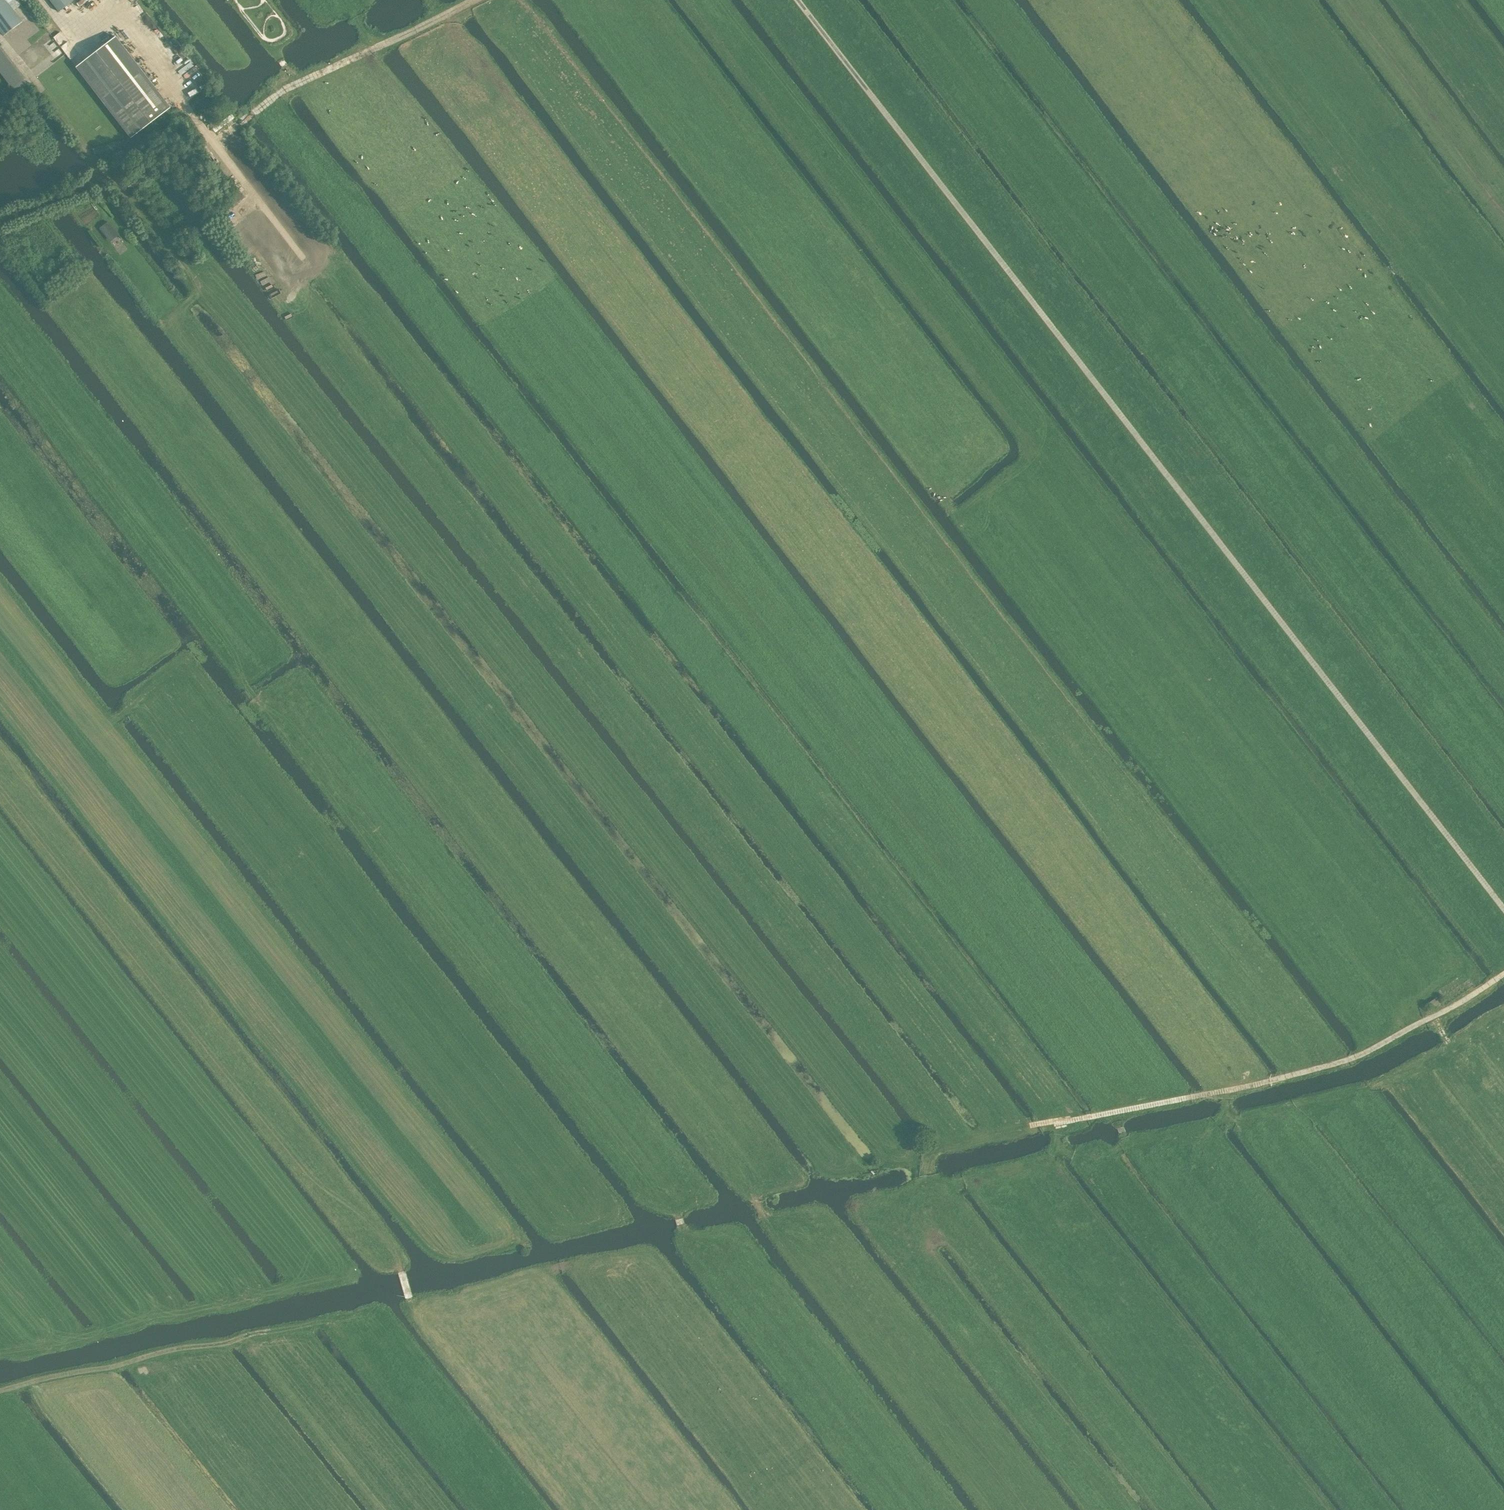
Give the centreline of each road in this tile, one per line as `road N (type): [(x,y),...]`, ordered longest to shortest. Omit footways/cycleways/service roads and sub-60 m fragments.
road 1 (track): [(929,1194),(913,1159),(928,1145),(995,1130),(993,1112),(369,320),(230,130),(303,83),(474,0)]
road 2 (track): [(1503,912),(796,0)]
road 3 (track): [(995,1130),(1185,1098),(1359,1056),(1503,974)]
road 4 (track): [(0,1390),(308,1325)]
road 5 (track): [(113,381),(0,247)]

